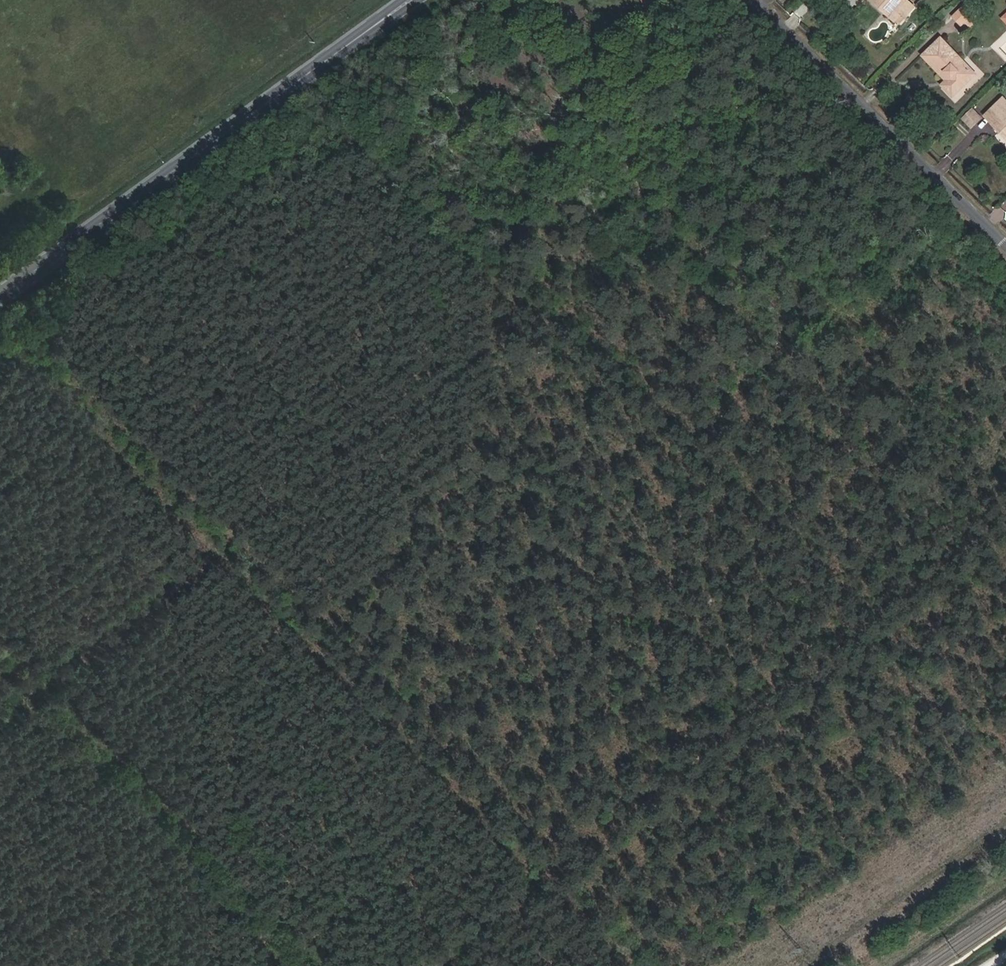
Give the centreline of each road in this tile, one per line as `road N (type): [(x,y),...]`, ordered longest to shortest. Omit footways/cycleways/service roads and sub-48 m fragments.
road 1 (primary): [(415,0),(0,298)]
road 2 (unclassified): [(1005,238),(755,0)]

